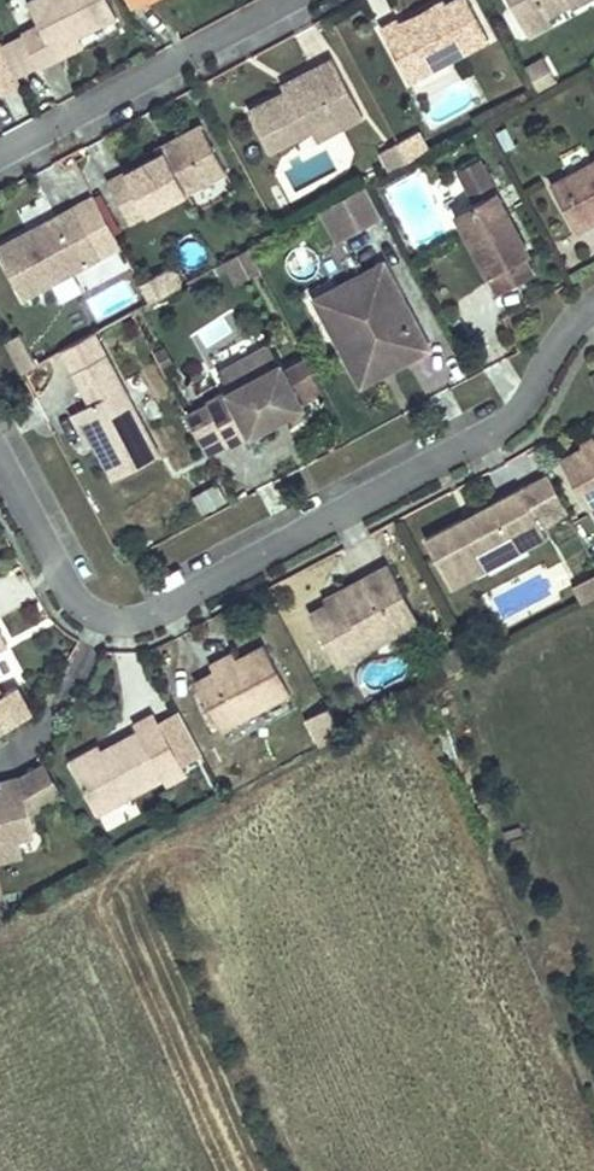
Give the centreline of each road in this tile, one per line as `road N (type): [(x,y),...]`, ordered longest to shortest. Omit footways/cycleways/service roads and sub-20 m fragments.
road 1 (residential): [(0,464),(77,602),(104,618),(138,620),(501,430),(530,399),(568,329),(593,307)]
road 2 (residential): [(0,155),(289,0)]

